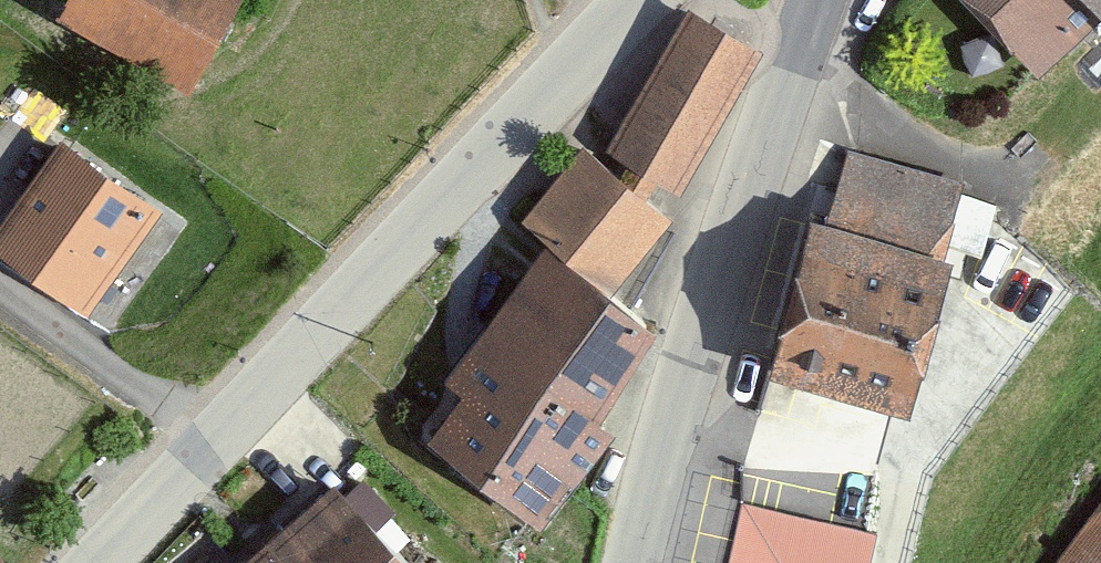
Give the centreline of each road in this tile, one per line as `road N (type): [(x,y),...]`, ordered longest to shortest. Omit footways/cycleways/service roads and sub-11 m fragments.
road 1 (tertiary): [(97,562),(638,0)]
road 2 (tertiary): [(820,0),(700,316),(630,562)]

